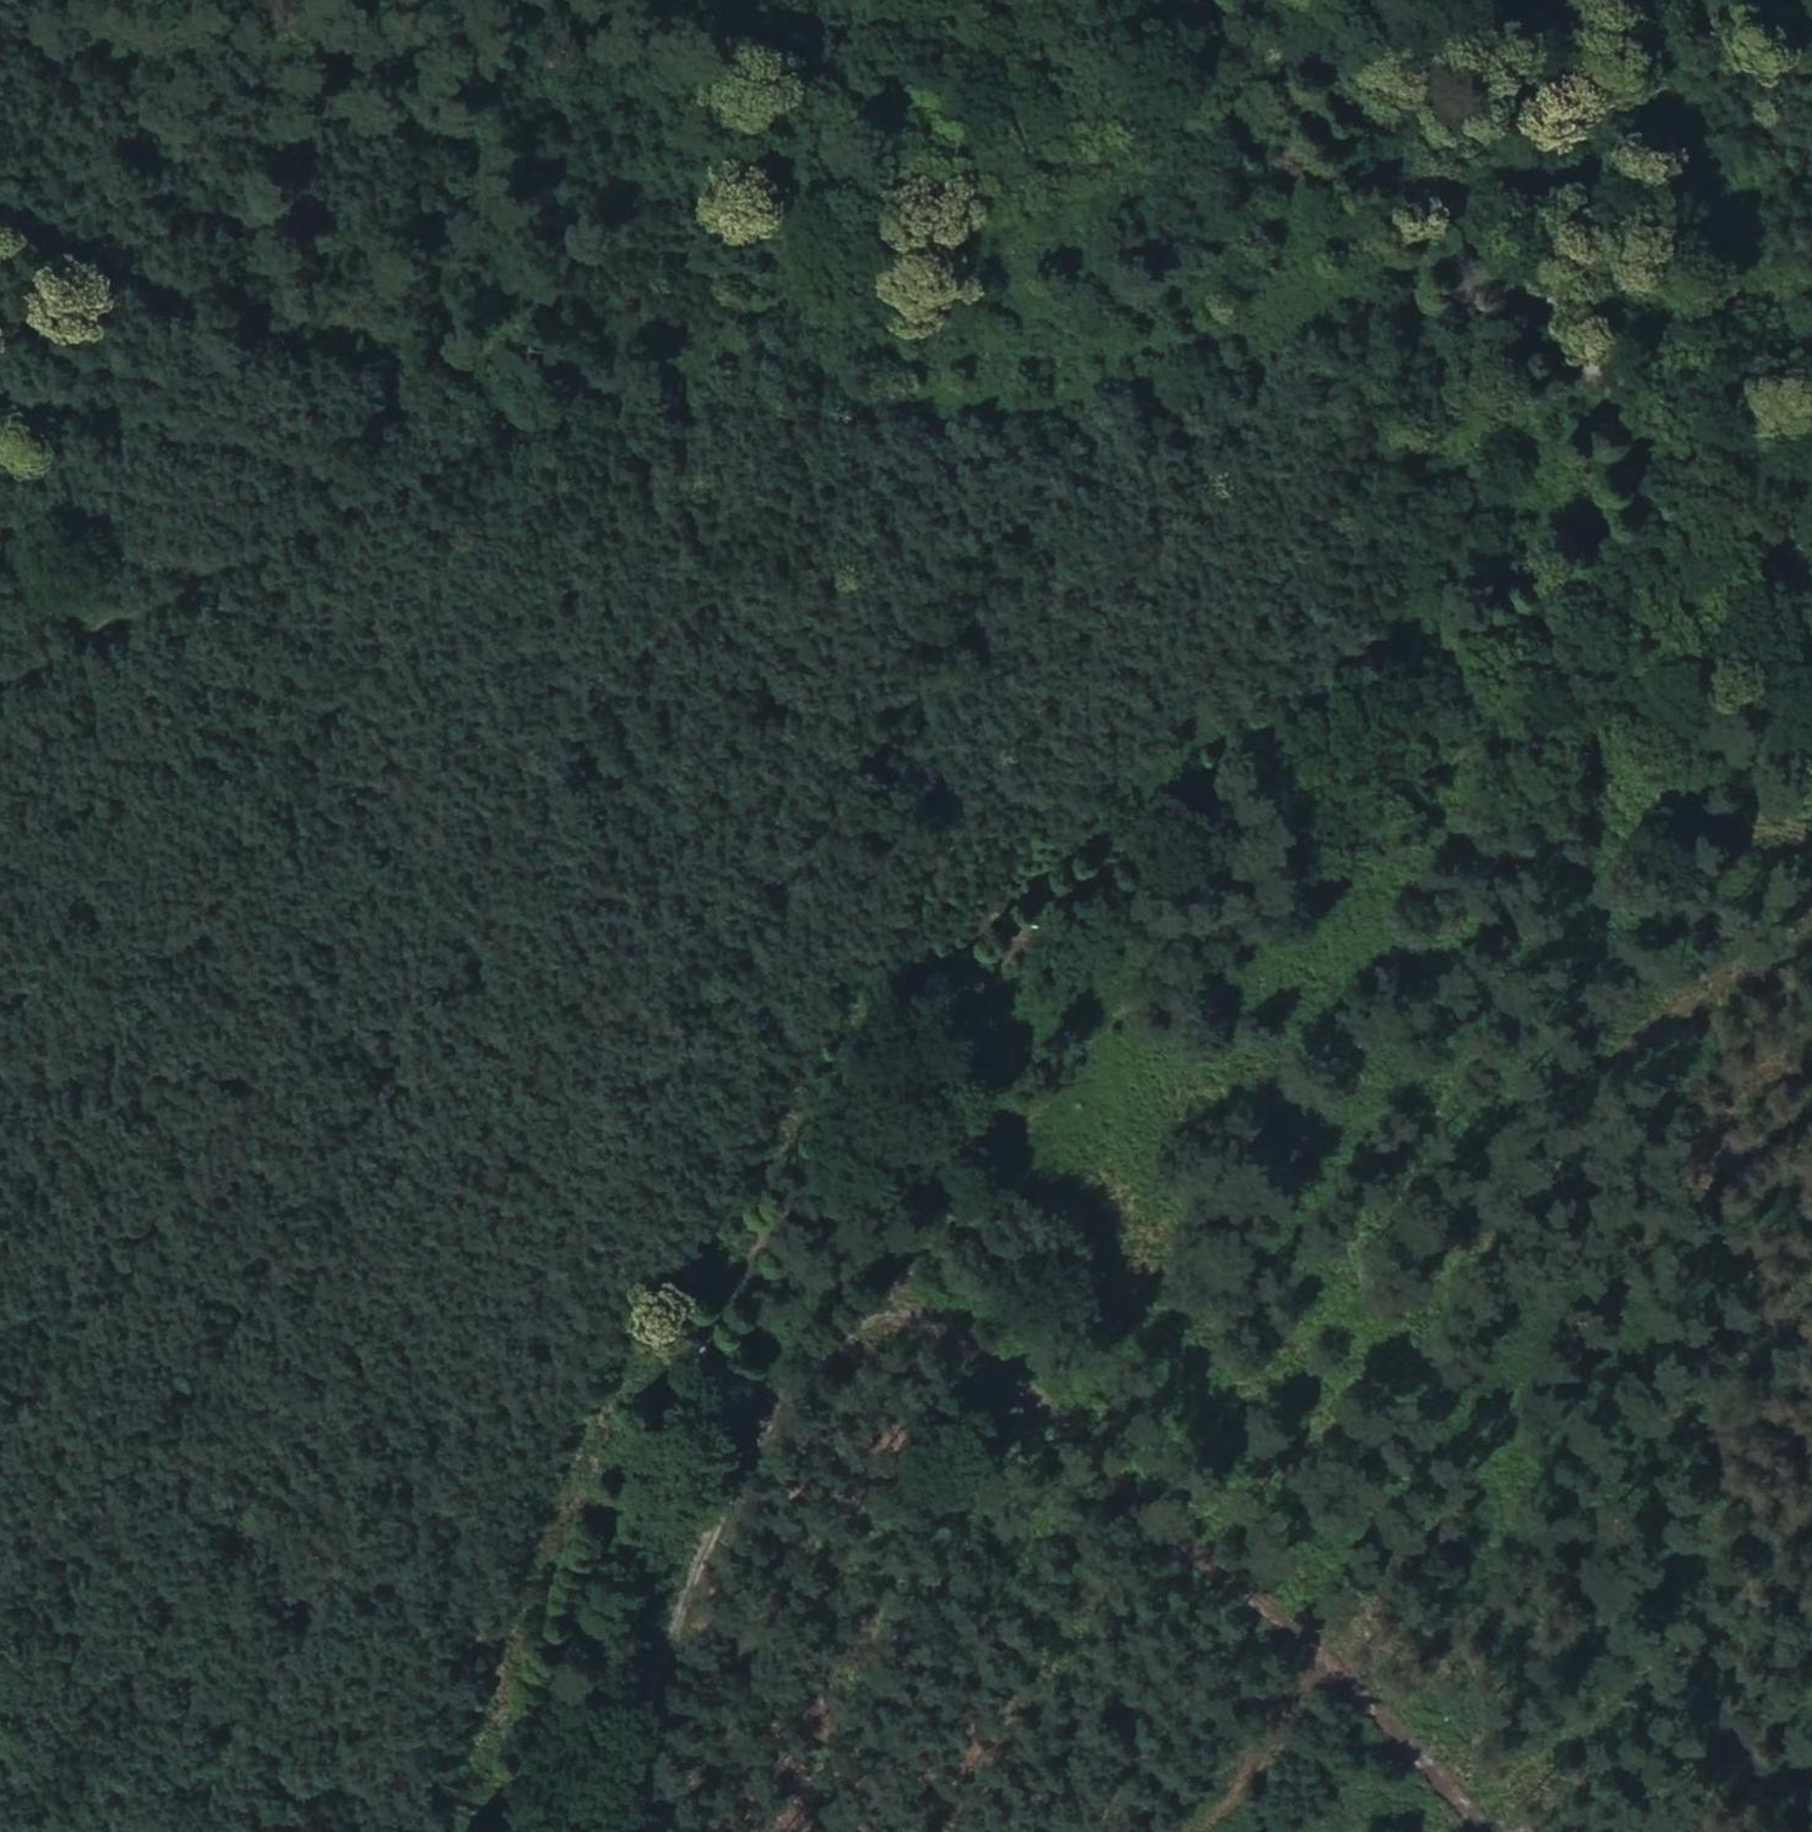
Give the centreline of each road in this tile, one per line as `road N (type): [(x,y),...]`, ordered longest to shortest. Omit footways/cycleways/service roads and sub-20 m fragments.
road 1 (unclassified): [(1811,642),(1268,0)]
road 2 (track): [(1811,407),(1634,431)]

